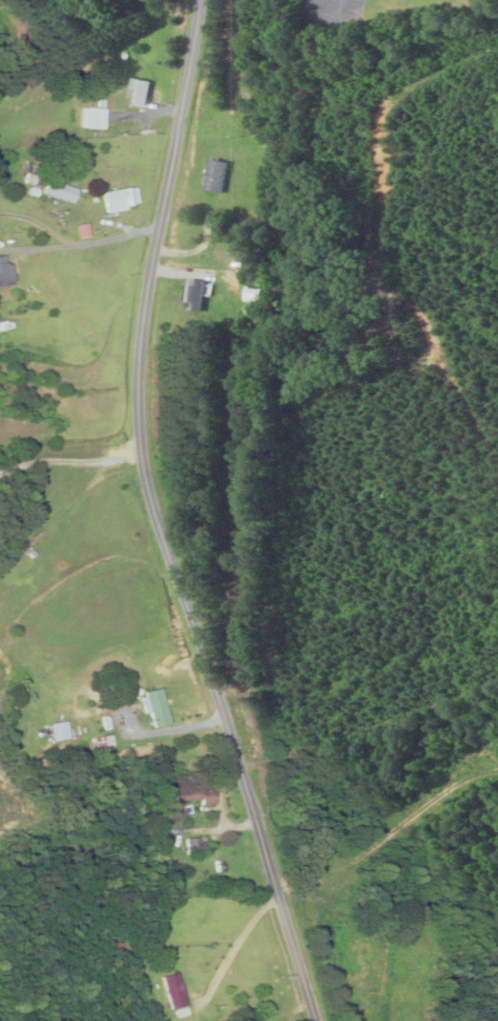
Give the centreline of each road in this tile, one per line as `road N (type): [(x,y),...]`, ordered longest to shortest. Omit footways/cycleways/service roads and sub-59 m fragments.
road 1 (tertiary): [(320,1020),(144,458),(138,378),(204,0)]

